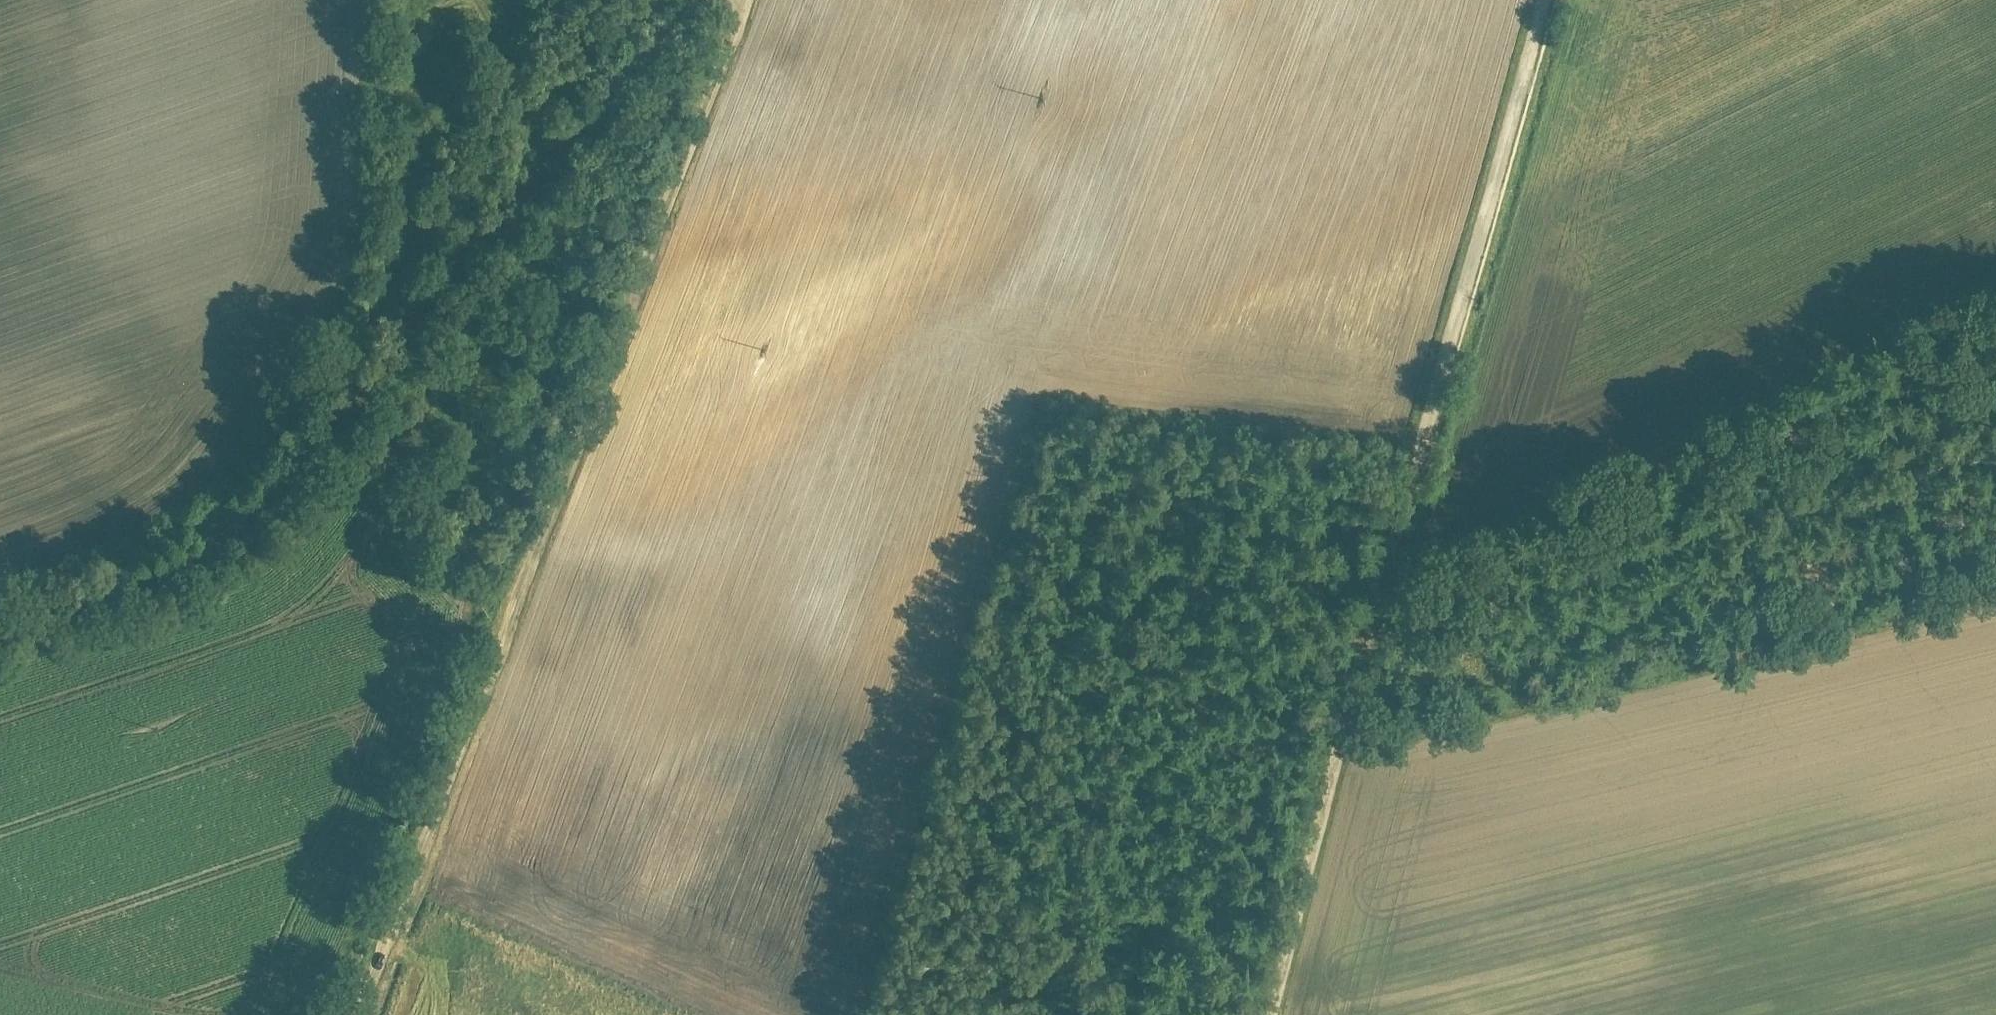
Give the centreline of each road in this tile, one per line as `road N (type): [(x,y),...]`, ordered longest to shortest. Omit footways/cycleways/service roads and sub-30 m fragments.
road 1 (track): [(365,1014),(745,0)]
road 2 (track): [(1269,1014),(1547,0)]
road 3 (track): [(693,0),(266,492),(203,554),(0,627)]

